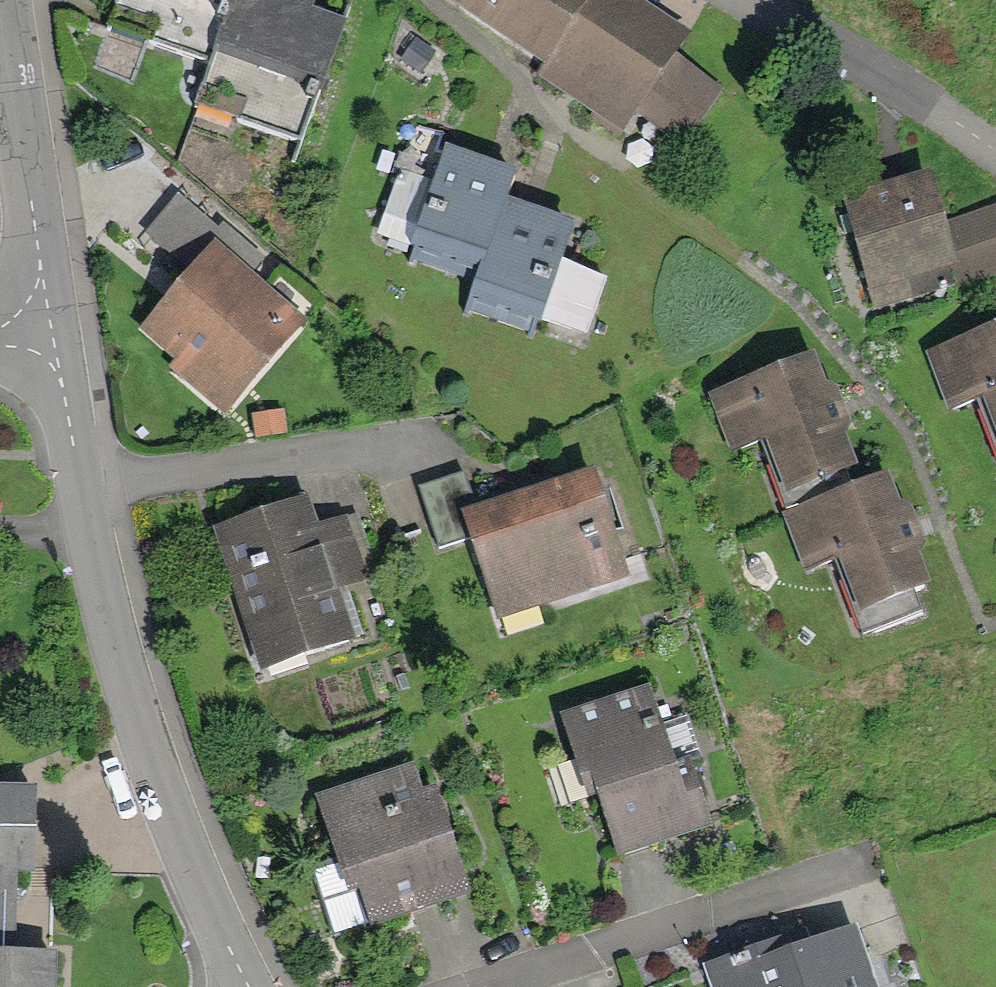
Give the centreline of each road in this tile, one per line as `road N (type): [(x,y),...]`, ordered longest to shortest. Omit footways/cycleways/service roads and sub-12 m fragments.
road 1 (residential): [(45,326),(71,482),(168,826),(247,986)]
road 2 (residential): [(0,25),(45,326)]
road 3 (residential): [(995,155),(742,0)]

